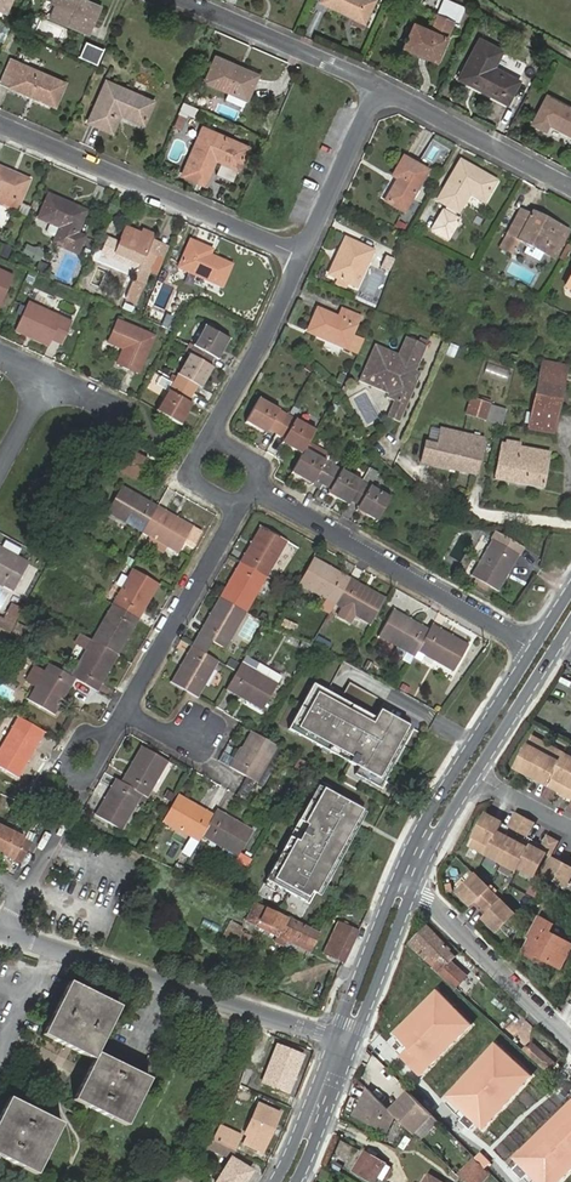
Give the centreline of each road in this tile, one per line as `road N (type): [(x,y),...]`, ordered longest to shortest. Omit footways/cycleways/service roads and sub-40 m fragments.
road 1 (residential): [(346,1040),(4,931)]
road 2 (residential): [(0,123),(303,255)]
road 3 (residential): [(260,488),(532,648)]
road 4 (residential): [(241,508),(126,710)]
road 5 (residential): [(409,881),(570,1037)]
road 6 (tertiary): [(532,648),(431,814),(428,835)]
road 7 (residential): [(570,186),(380,85)]
road 8 (residential): [(380,85),(187,0)]
road 9 (residential): [(303,255),(213,437)]
road 10 (residential): [(380,85),(303,255)]
road 11 (tertiary): [(475,776),(570,624)]
road 12 (tertiary): [(409,881),(346,1040)]
road 13 (residential): [(111,737),(78,795),(57,784),(86,730)]

